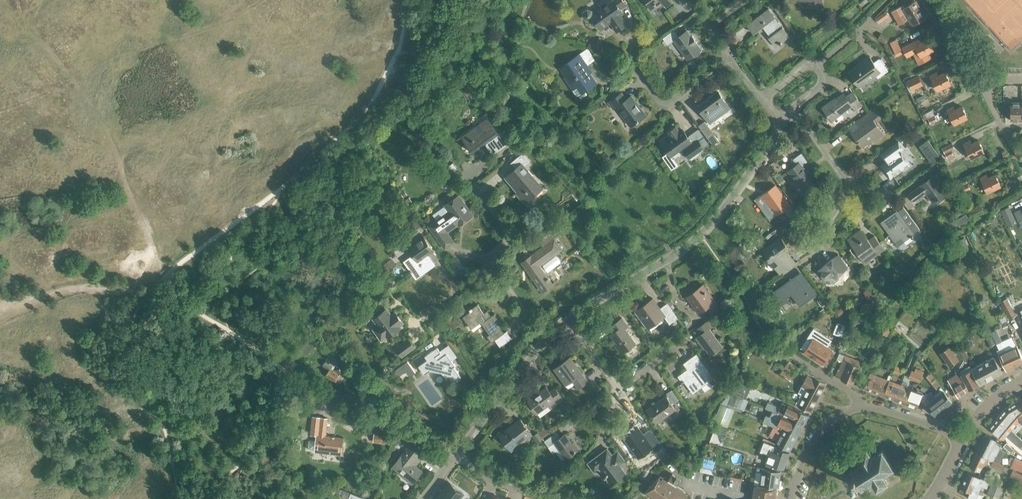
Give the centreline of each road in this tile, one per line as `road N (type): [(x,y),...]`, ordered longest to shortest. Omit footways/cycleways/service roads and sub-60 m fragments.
road 1 (residential): [(569,321),(701,235),(783,121)]
road 2 (residential): [(1021,166),(935,0)]
road 3 (residential): [(813,247),(850,187),(793,112)]
road 4 (residential): [(457,455),(386,406),(317,389)]
road 5 (residential): [(457,455),(545,342)]
road 6 (residential): [(636,69),(664,104),(730,59)]

